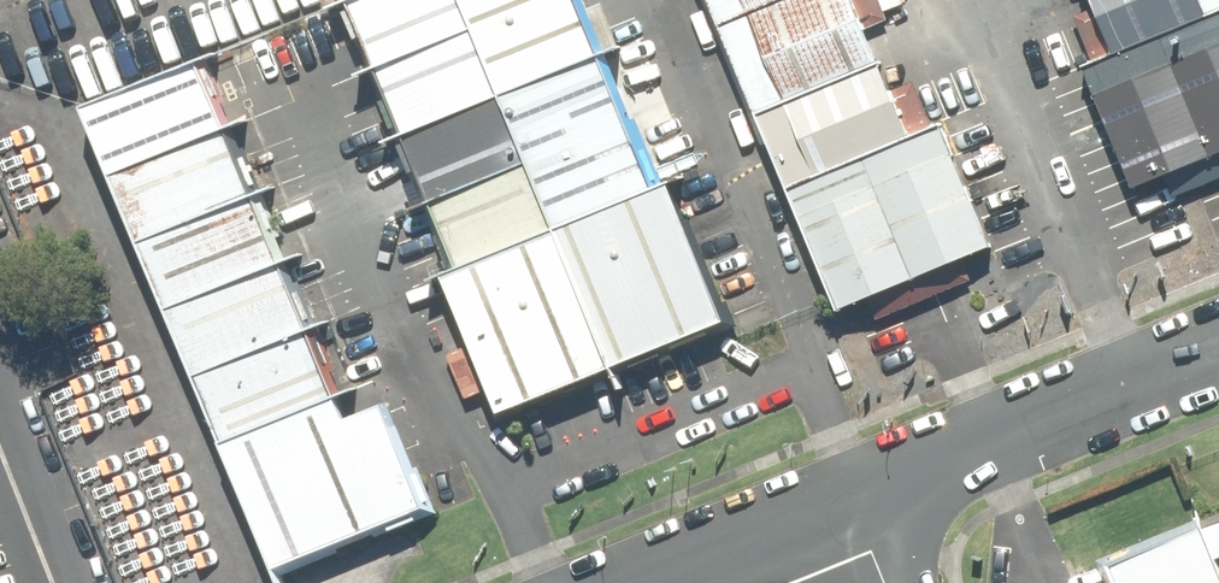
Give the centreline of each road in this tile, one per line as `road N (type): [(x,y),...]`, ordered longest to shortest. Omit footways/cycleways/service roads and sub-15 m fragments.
road 1 (tertiary): [(855,493),(1218,343)]
road 2 (unclassified): [(638,582),(855,493)]
road 3 (residential): [(0,395),(76,582)]

